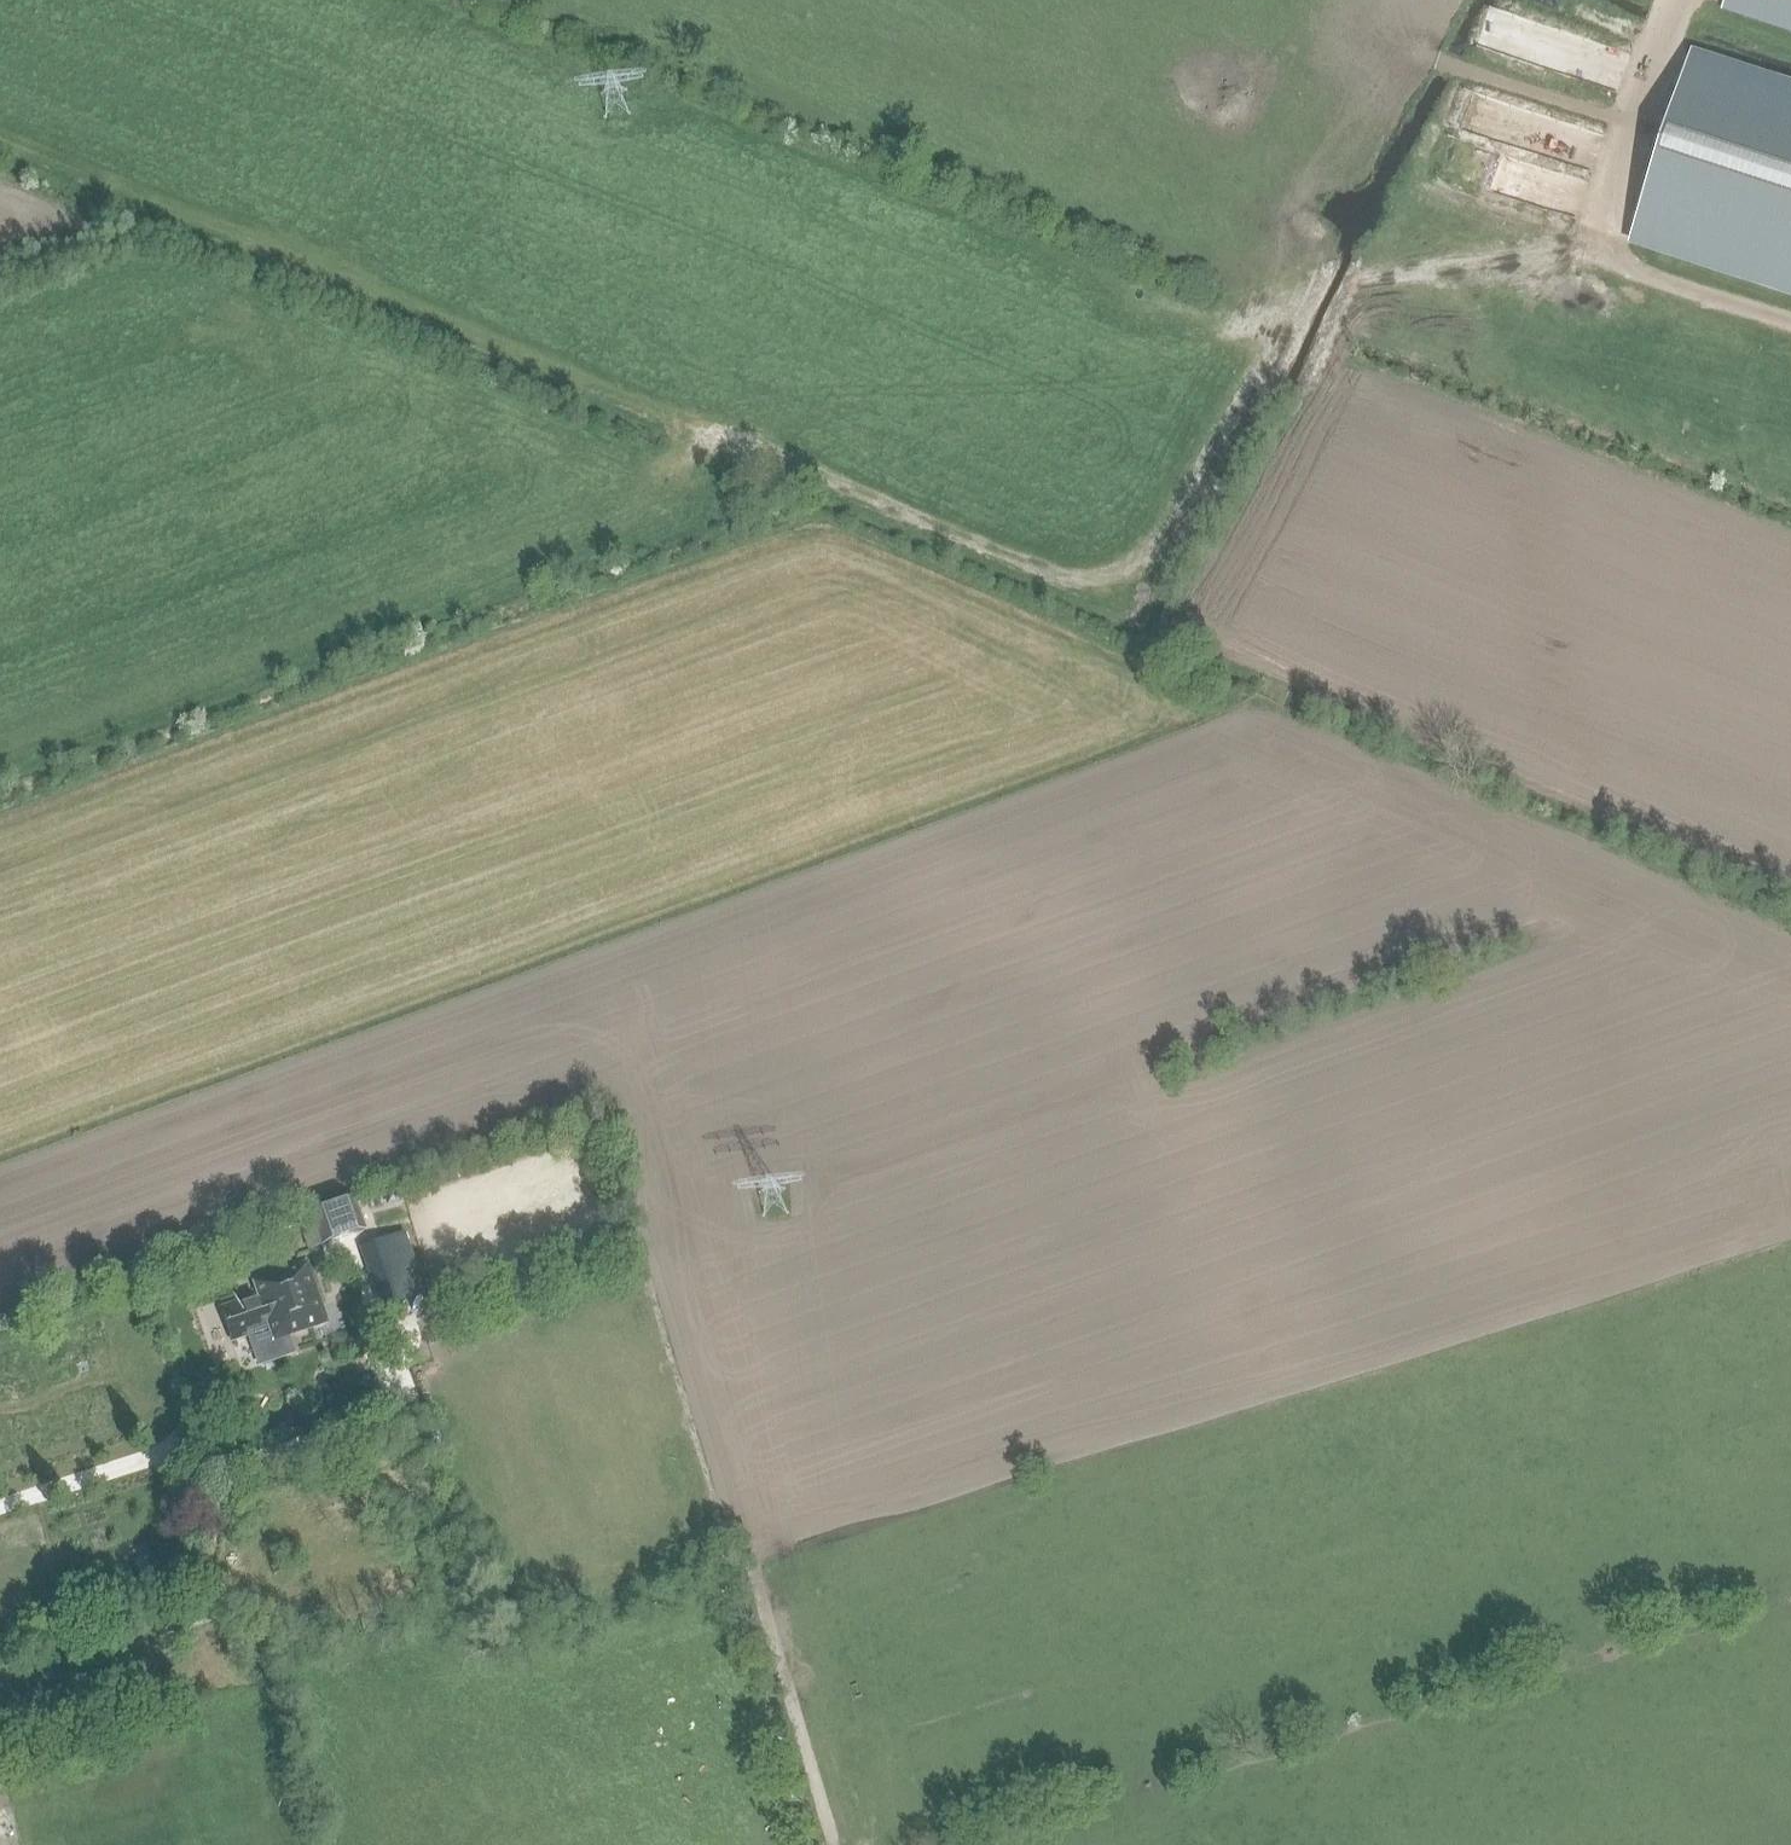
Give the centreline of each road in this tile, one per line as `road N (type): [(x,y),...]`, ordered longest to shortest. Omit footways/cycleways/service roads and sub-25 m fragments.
road 1 (track): [(0,1504),(176,1448),(230,1371)]

